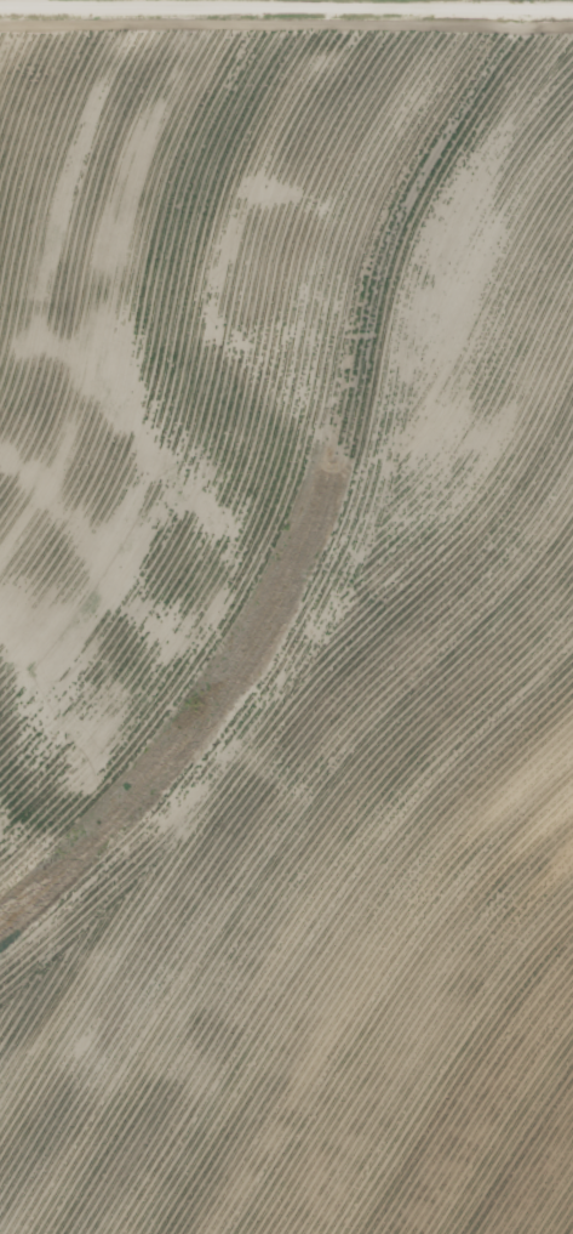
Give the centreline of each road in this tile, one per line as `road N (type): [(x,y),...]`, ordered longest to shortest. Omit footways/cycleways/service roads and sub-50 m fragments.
road 1 (residential): [(572,13),(0,7)]

